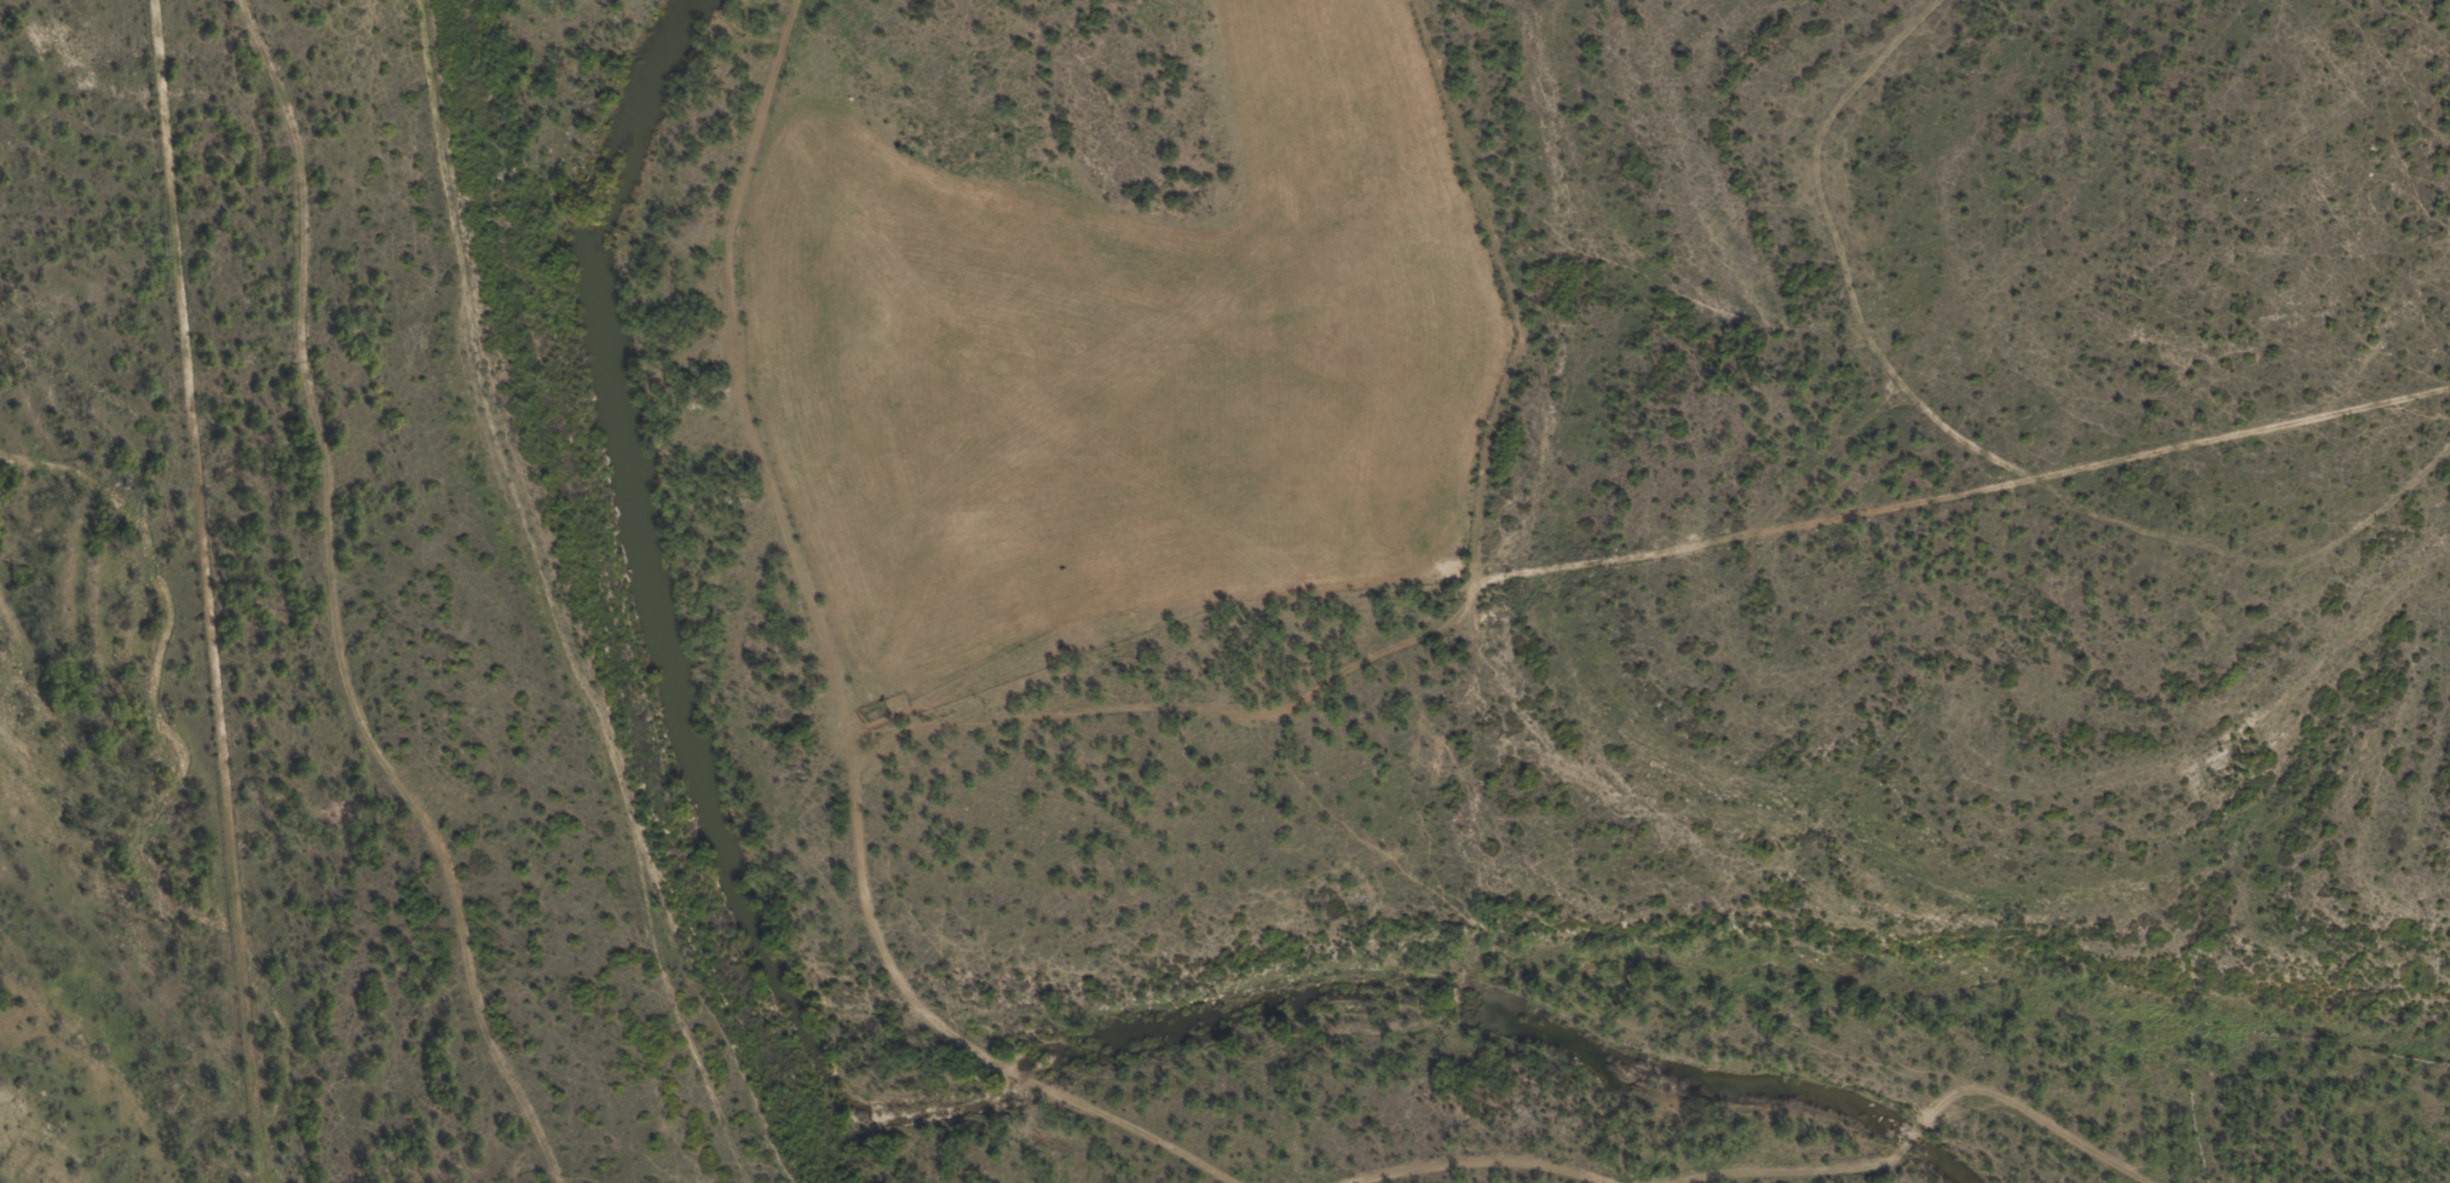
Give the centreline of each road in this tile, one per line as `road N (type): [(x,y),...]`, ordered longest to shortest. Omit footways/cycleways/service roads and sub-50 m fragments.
road 1 (residential): [(1191,1182),(1159,1175),(1027,1103),(878,923),(829,813),(799,481),(762,402),(731,254),(823,0)]
road 2 (residential): [(237,0),(298,180),(358,715),(480,942),(558,1182)]
road 3 (residential): [(2088,1182),(2014,1107),(1770,1175),(1357,1182)]

